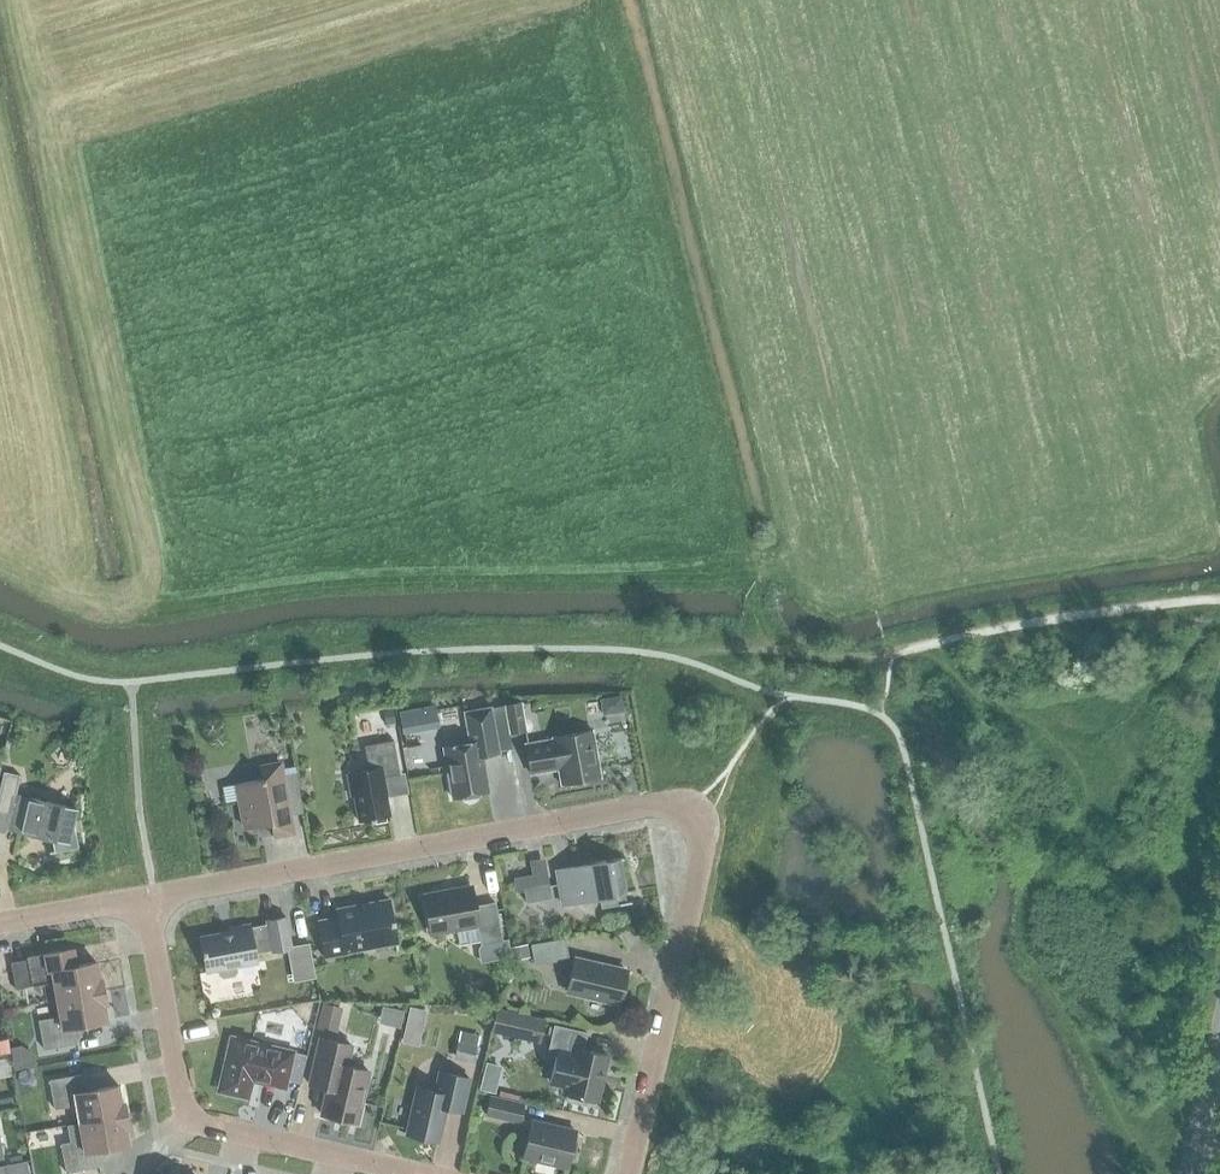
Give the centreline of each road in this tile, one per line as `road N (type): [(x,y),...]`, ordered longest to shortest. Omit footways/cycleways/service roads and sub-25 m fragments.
road 1 (residential): [(145,897),(653,804),(688,811),(702,833),(703,852),(628,1173)]
road 2 (residential): [(420,1173),(190,1118),(153,943)]
road 3 (residential): [(0,923),(145,897)]
road 4 (tertiary): [(1193,1173),(1219,1056)]

